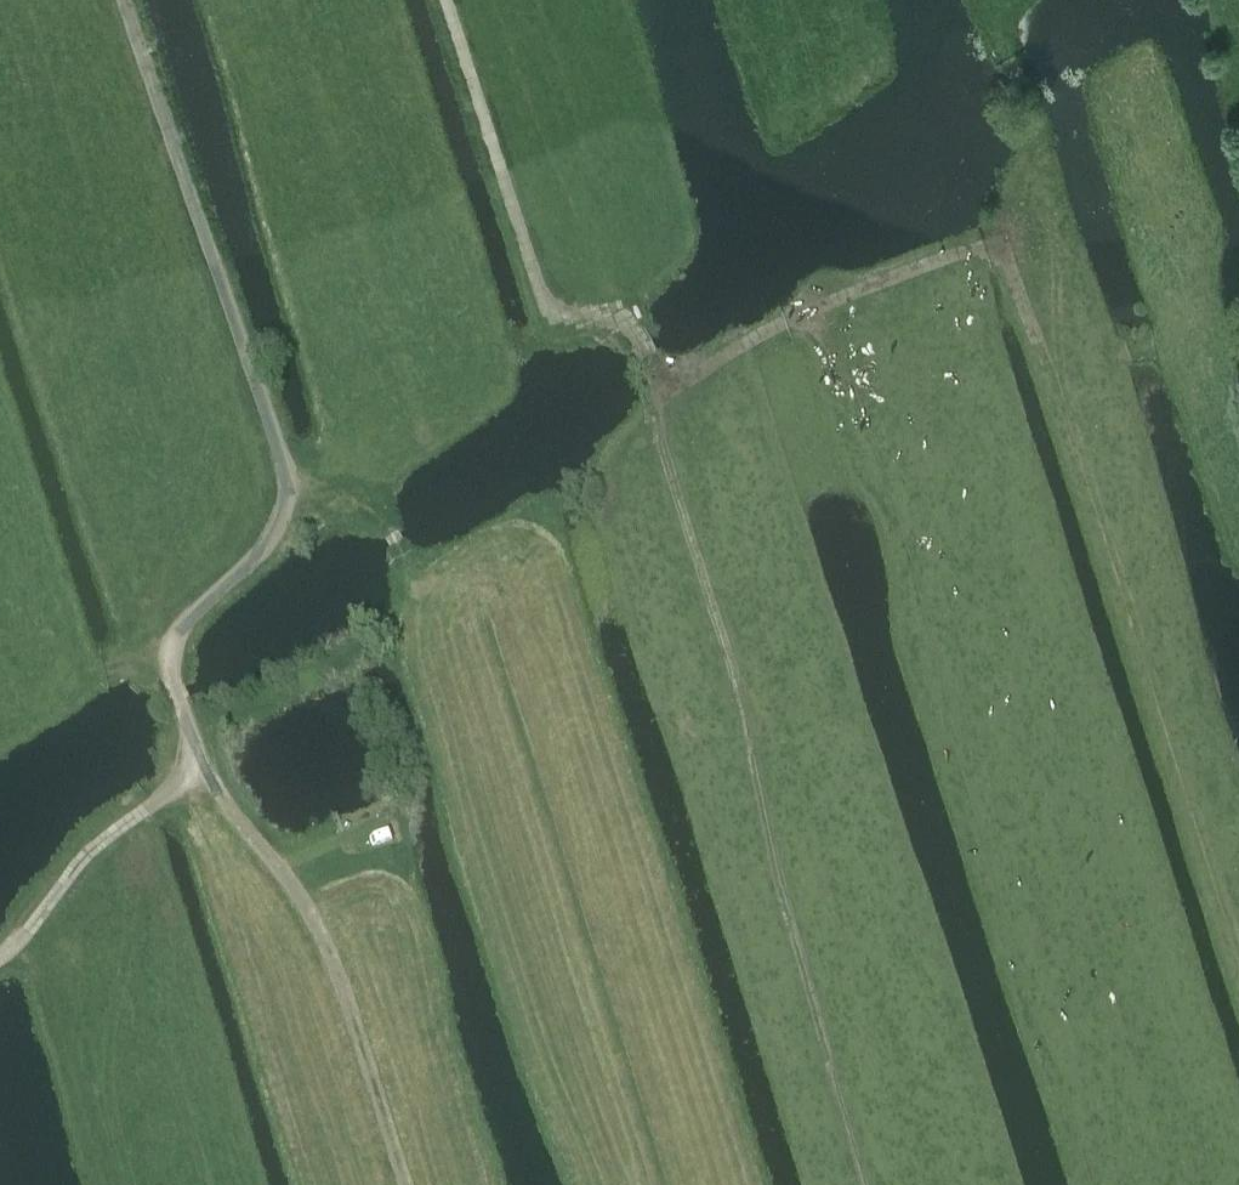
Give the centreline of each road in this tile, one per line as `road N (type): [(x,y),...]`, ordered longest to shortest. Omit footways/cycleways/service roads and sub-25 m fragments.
road 1 (track): [(401,1184),(319,933),(283,875),(203,789),(163,659),(295,501),(134,0)]
road 2 (track): [(655,394),(699,378),(758,332),(1009,246),(1238,937)]
road 3 (track): [(655,394),(768,836),(870,1184)]
road 4 (track): [(655,414),(594,492),(458,558),(405,560),(381,524),(349,502),(295,501)]
road 5 (track): [(448,0),(539,286),(560,316),(634,324)]
road 6 (track): [(14,951),(106,834),(198,762)]

